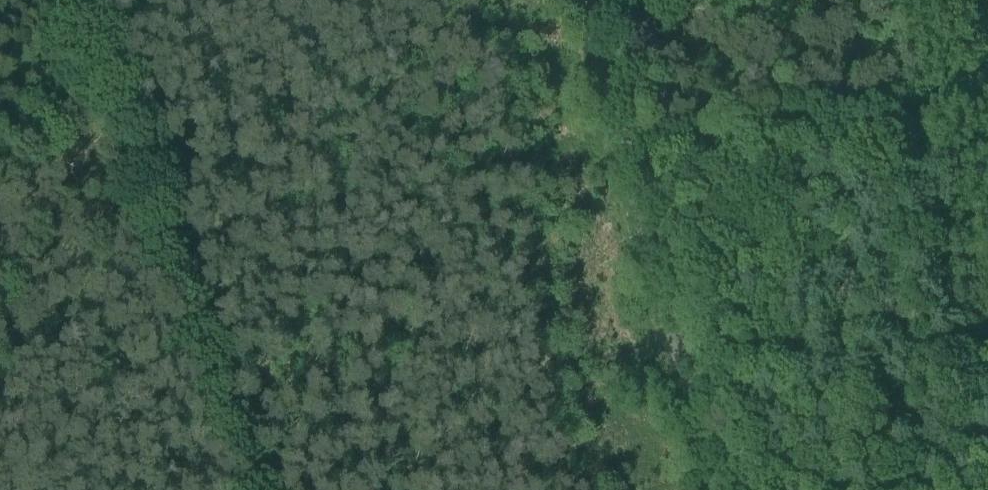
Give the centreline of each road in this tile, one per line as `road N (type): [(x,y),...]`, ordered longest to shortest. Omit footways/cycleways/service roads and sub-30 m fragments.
road 1 (unclassified): [(721,489),(591,0)]

